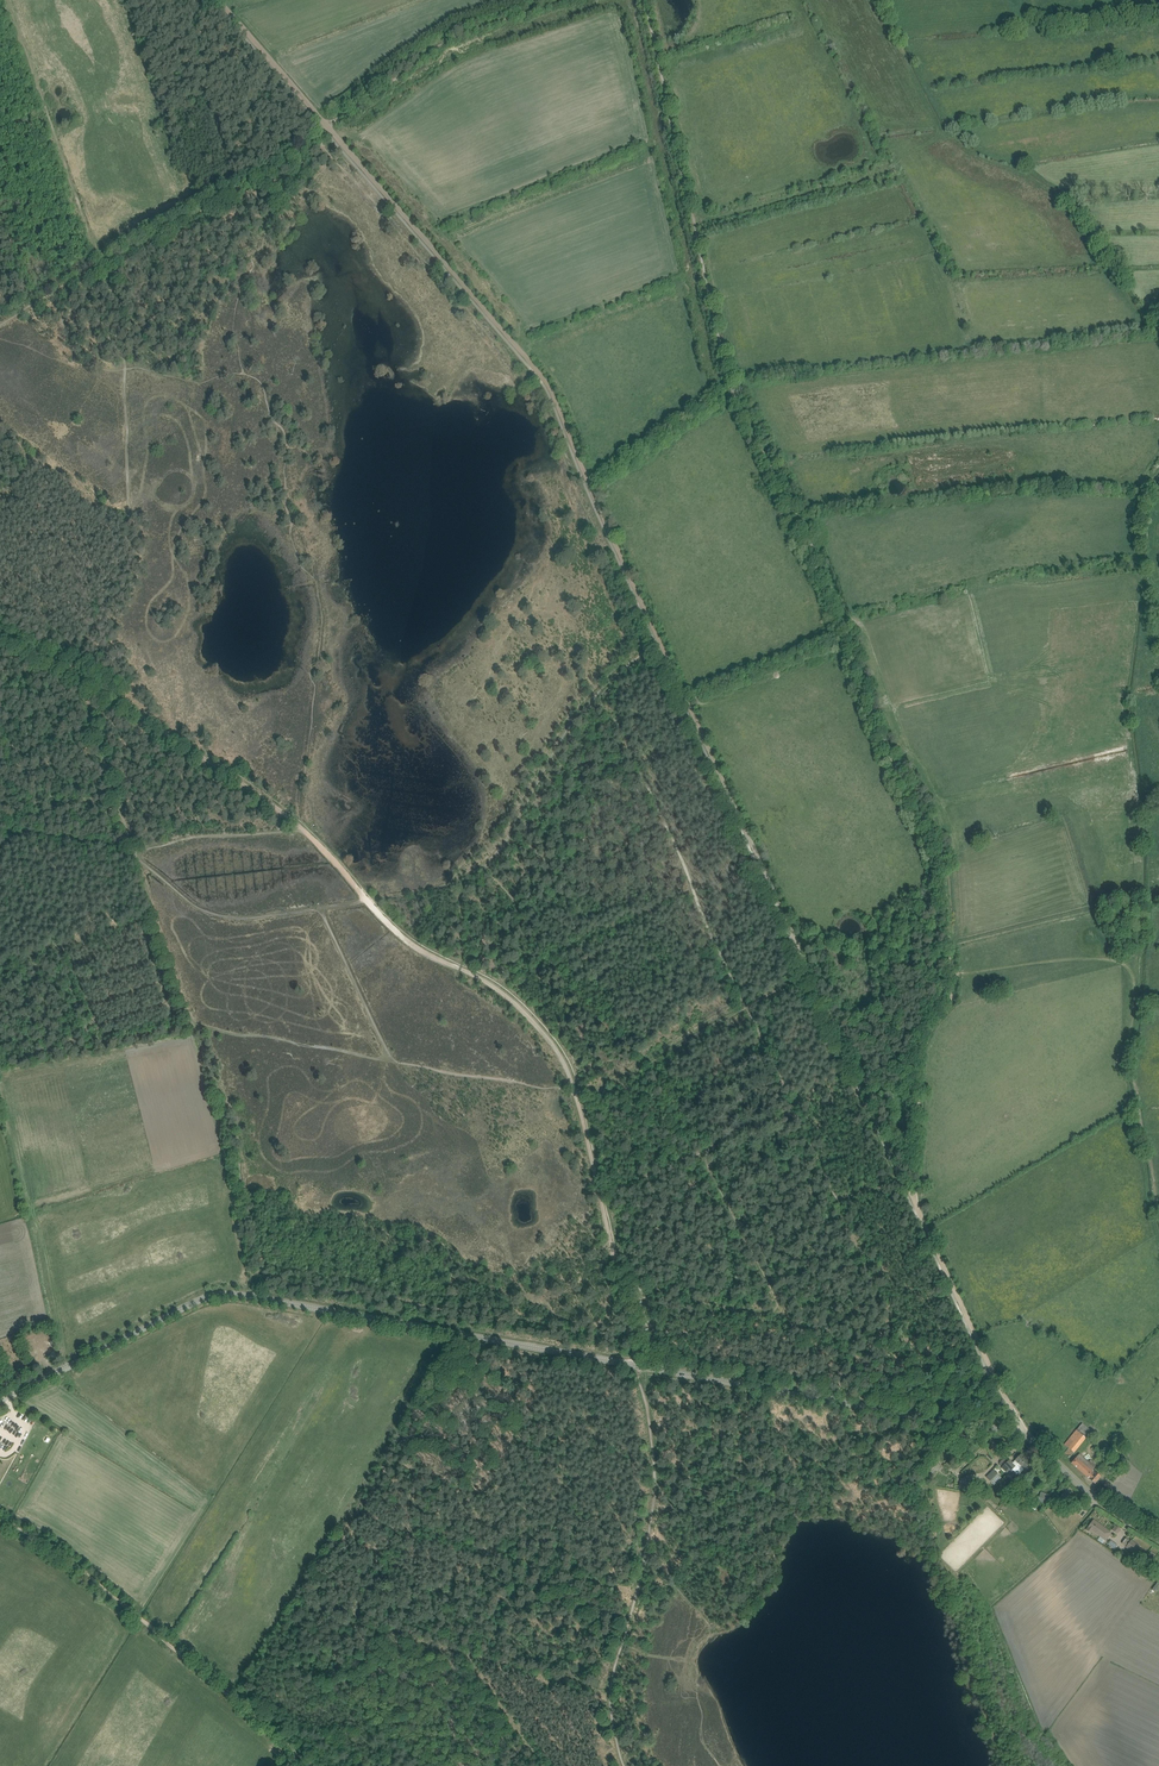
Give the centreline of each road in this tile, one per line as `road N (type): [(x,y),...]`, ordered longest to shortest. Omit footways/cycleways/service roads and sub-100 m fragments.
road 1 (track): [(1020,1432),(548,385),(219,0)]
road 2 (track): [(916,1204),(921,1062),(928,1028),(950,1000),(944,864),(889,750),(828,580),(731,384),(645,0)]
road 3 (track): [(636,1366),(584,1121),(572,1078),(545,1033),(497,989),(408,942),(279,810),(123,704),(0,634)]
road 4 (tertiary): [(0,1401),(218,1294),(639,1366)]
road 5 (track): [(312,1765),(62,1553),(0,1519)]
road 6 (tertiary): [(639,1366),(1020,1432)]
road 7 (track): [(392,1062),(193,1023),(135,854)]
road 8 (track): [(325,130),(0,325)]
road 9 (track): [(582,1098),(557,1087),(392,1062),(321,908)]
road 10 (track): [(321,908),(222,916),(199,908),(135,854),(0,828)]
road 11 (track): [(573,0),(454,38),(325,130)]
road 12 (track): [(624,1765),(612,1685),(646,1554)]
road 13 (track): [(695,224),(886,175),(897,165)]
road 14 (track): [(79,672),(135,854)]
road 15 (track): [(646,1554),(655,1473),(639,1366)]
road 16 (tertiary): [(1158,1539),(1020,1432)]
road 17 (track): [(135,854),(196,836),(303,825)]

